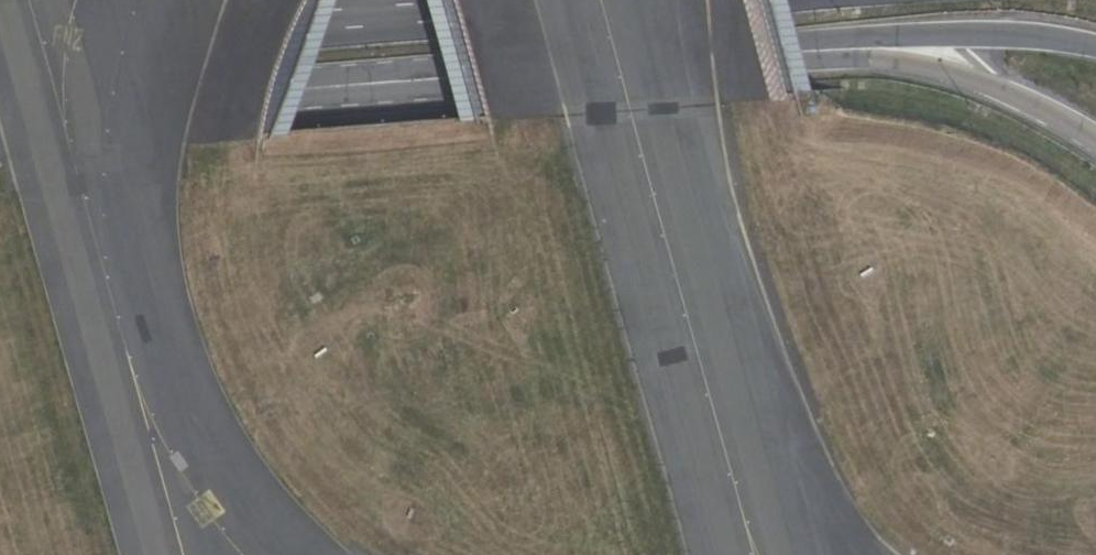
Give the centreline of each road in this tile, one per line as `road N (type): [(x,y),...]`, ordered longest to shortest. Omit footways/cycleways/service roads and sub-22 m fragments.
road 1 (tertiary): [(0,125),(835,70)]
road 2 (primary): [(0,47),(606,0)]
road 3 (tertiary): [(835,70),(986,92),(1095,148)]
road 4 (tertiary): [(1095,69),(968,56),(835,70)]

